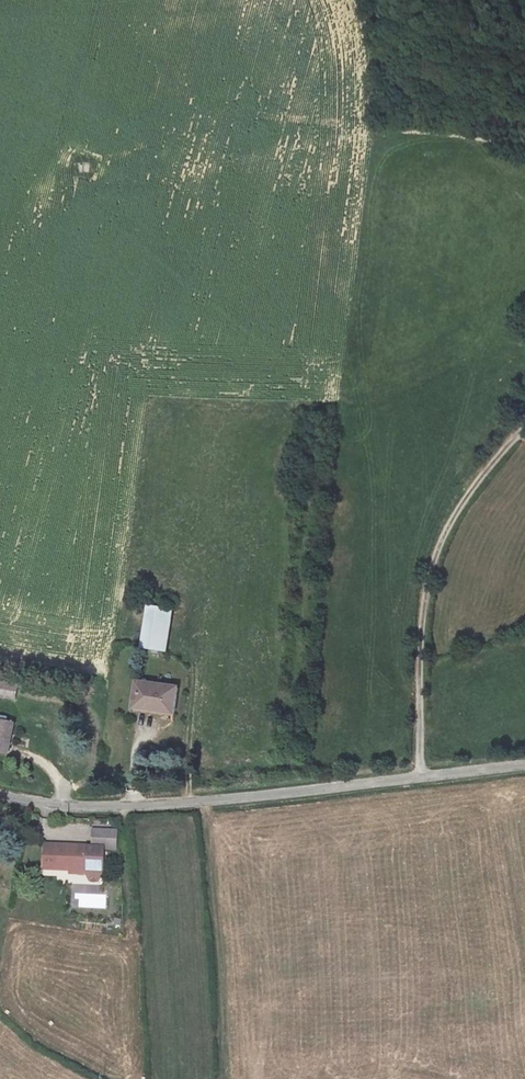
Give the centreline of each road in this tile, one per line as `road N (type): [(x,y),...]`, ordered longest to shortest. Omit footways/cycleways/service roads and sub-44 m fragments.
road 1 (unclassified): [(524,765),(200,802),(69,804),(0,794)]
road 2 (track): [(420,777),(429,579),(466,497),(524,425)]
road 3 (track): [(524,150),(380,128)]
road 4 (track): [(123,806),(130,944)]

